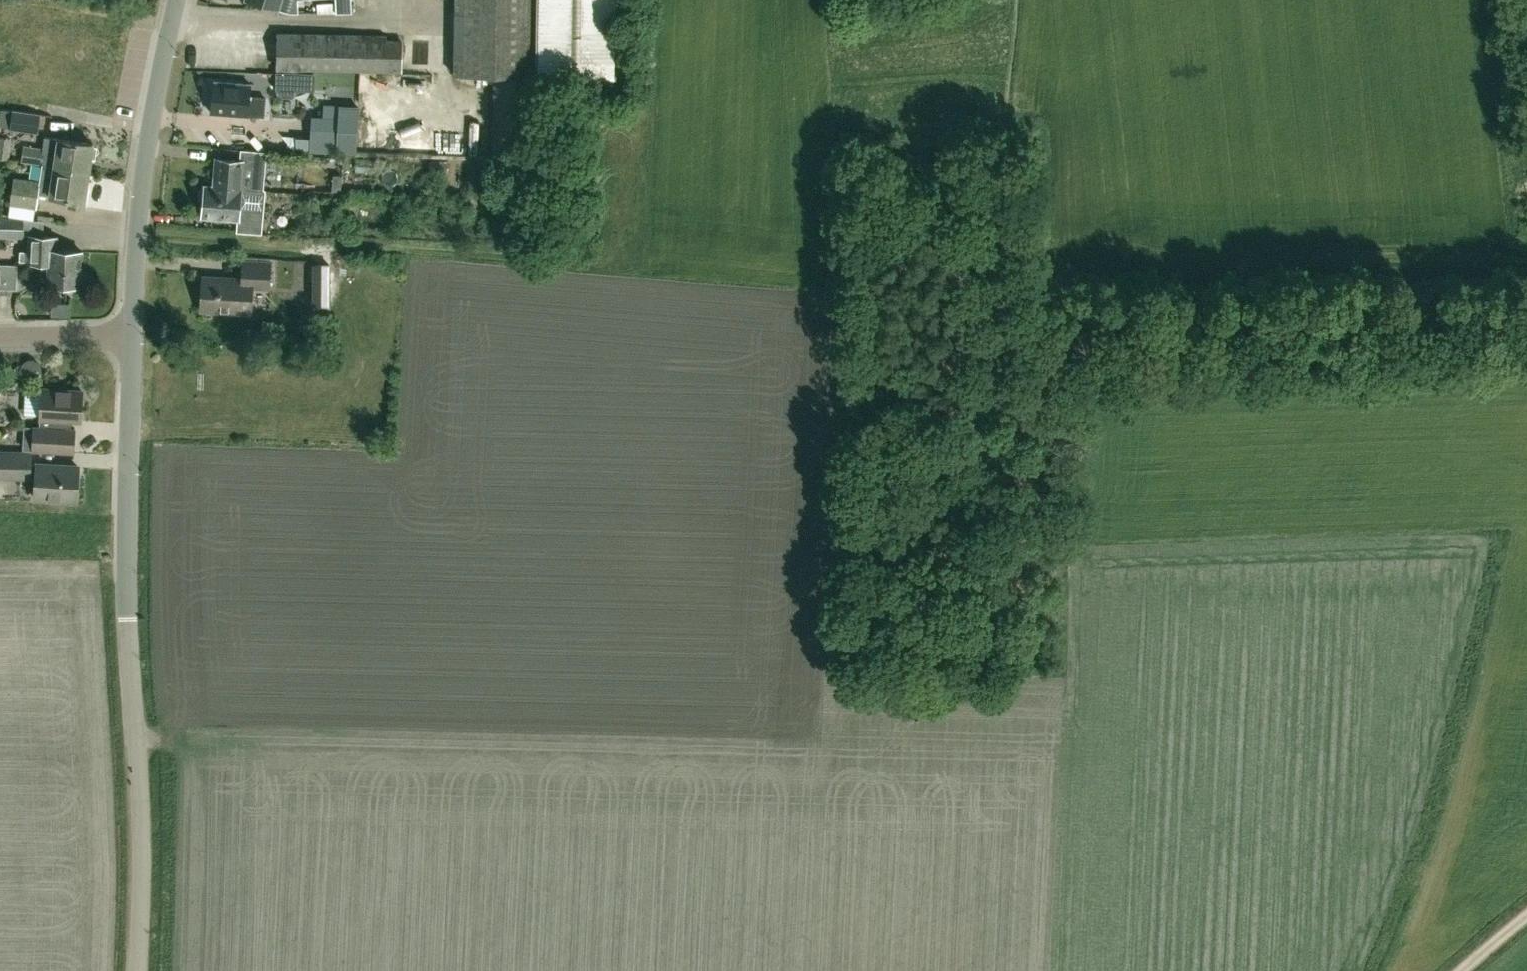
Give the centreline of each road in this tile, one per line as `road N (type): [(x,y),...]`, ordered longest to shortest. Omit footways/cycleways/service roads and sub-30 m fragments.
road 1 (unclassified): [(139,970),(126,504),(133,336)]
road 2 (track): [(138,235),(553,259)]
road 3 (unclassified): [(133,336),(141,186),(177,0)]
road 4 (residential): [(133,336),(0,337)]

